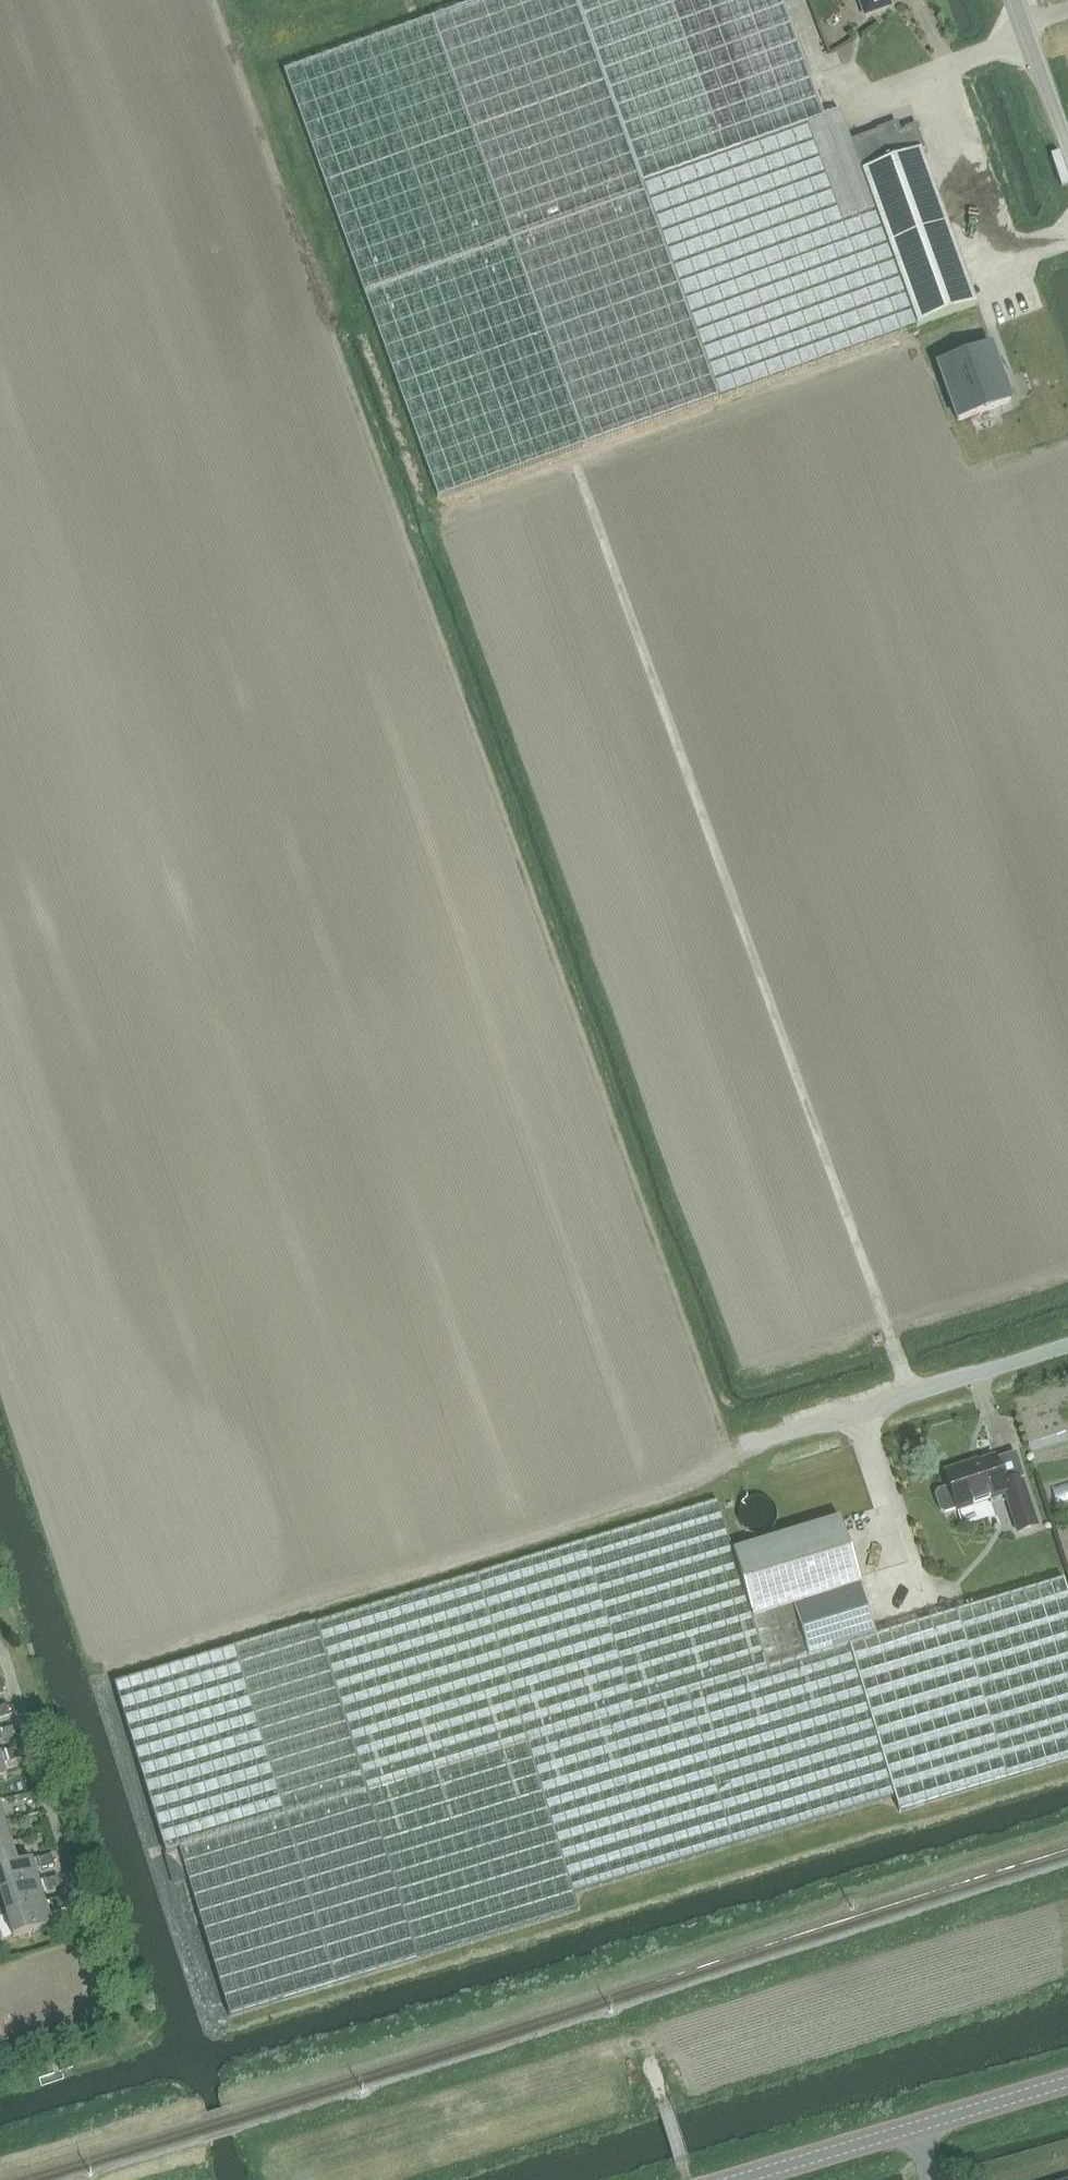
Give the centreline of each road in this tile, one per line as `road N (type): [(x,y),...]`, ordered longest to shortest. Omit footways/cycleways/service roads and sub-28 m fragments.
road 1 (unclassified): [(743,1445),(1067,1345)]
road 2 (tertiary): [(743,2179),(1067,2086)]
road 3 (unclassified): [(1067,140),(1019,0)]

